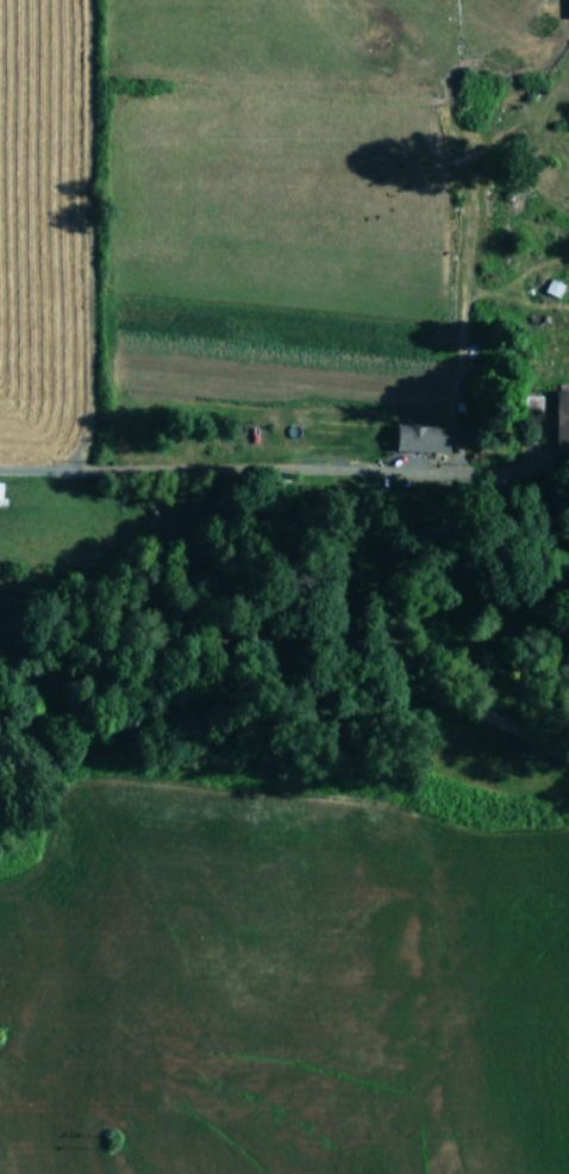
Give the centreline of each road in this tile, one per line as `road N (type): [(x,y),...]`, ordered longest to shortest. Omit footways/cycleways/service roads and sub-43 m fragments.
road 1 (residential): [(0,740),(170,652),(223,643),(295,644),(398,676),(568,759)]
road 2 (residential): [(0,467),(326,463),(504,475),(536,467)]

